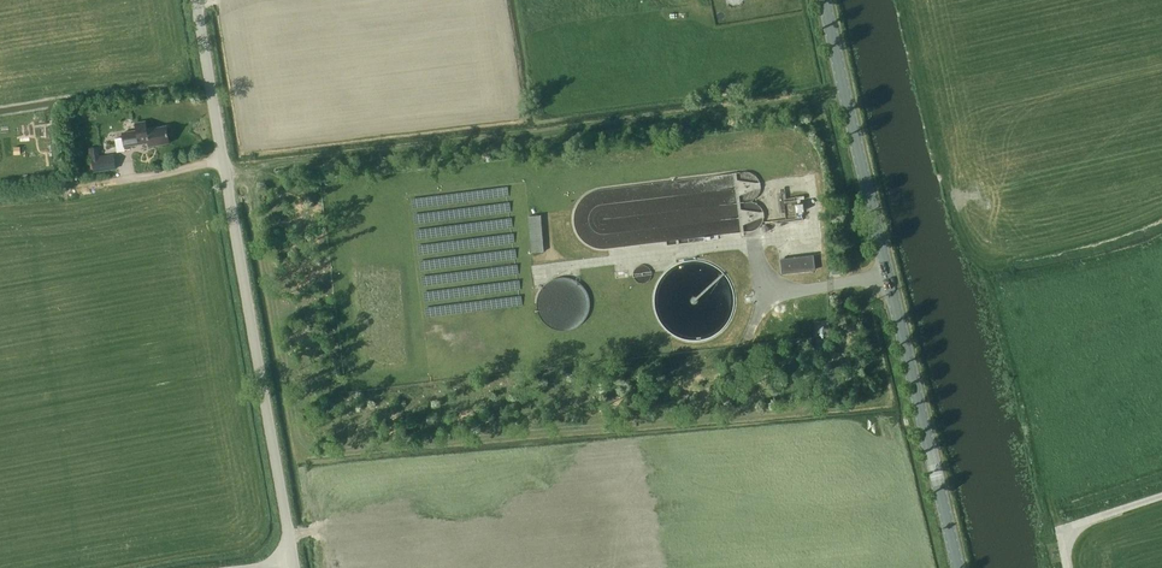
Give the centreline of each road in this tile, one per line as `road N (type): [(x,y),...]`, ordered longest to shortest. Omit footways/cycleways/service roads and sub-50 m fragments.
road 1 (track): [(224,167),(845,91)]
road 2 (secondary): [(962,567),(825,0)]
road 3 (unclassified): [(293,562),(197,0)]

